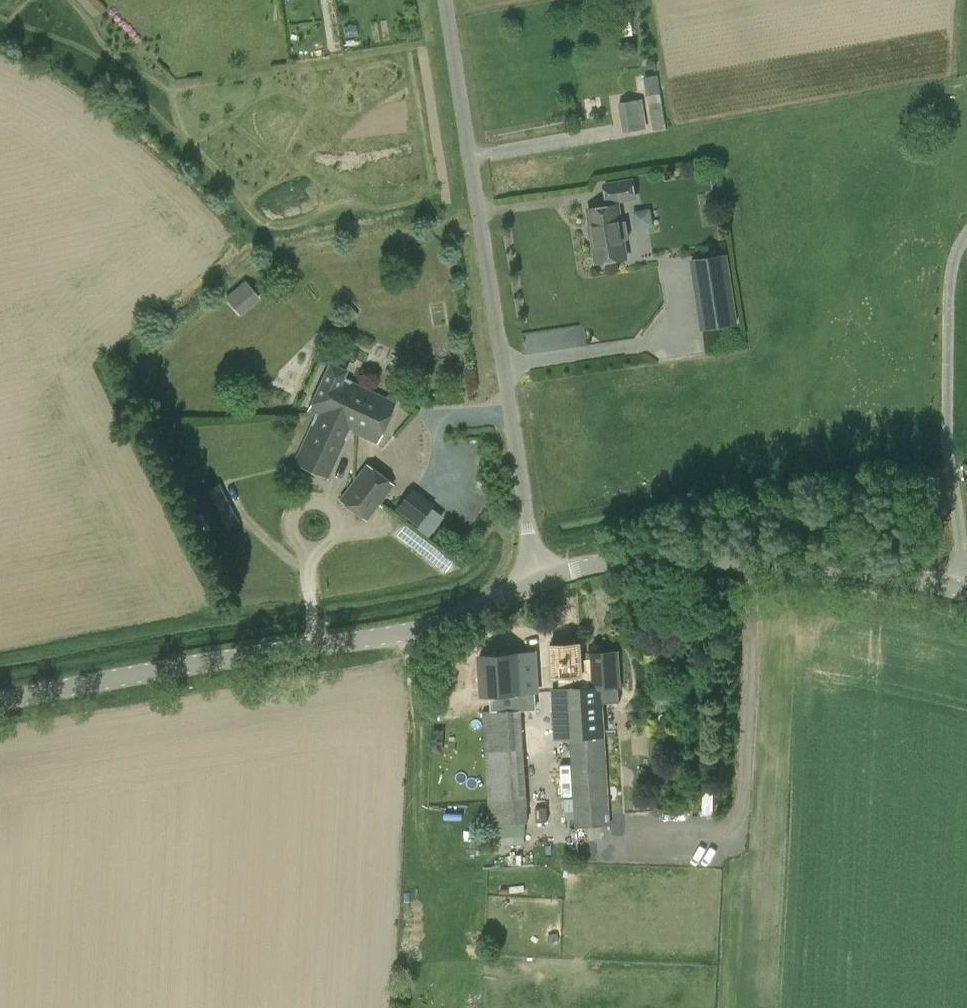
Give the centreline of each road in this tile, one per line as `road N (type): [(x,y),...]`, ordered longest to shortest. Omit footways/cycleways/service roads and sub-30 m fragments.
road 1 (unclassified): [(538,584),(447,0)]
road 2 (unclassified): [(0,699),(431,626),(538,584)]
road 3 (unclassified): [(538,584),(677,557),(896,575),(966,594)]

